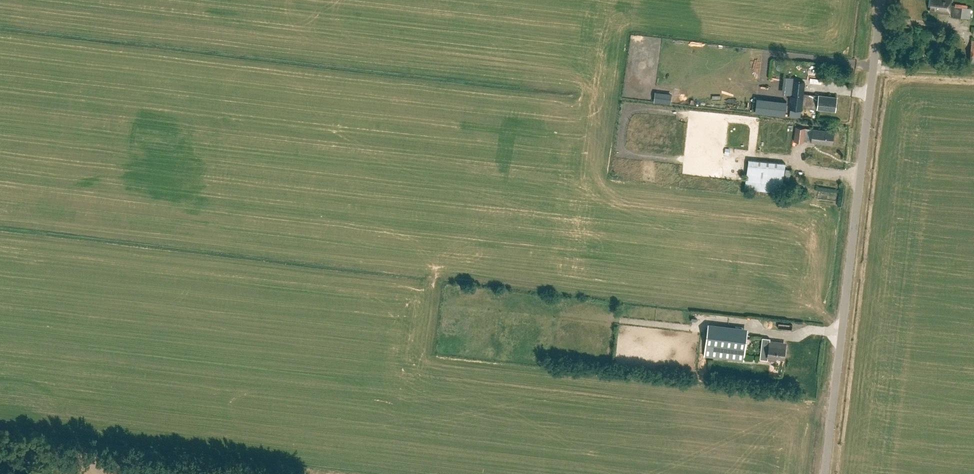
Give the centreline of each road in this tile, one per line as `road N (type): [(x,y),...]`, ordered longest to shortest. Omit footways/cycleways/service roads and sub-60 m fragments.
road 1 (unclassified): [(823,473),(879,0)]

